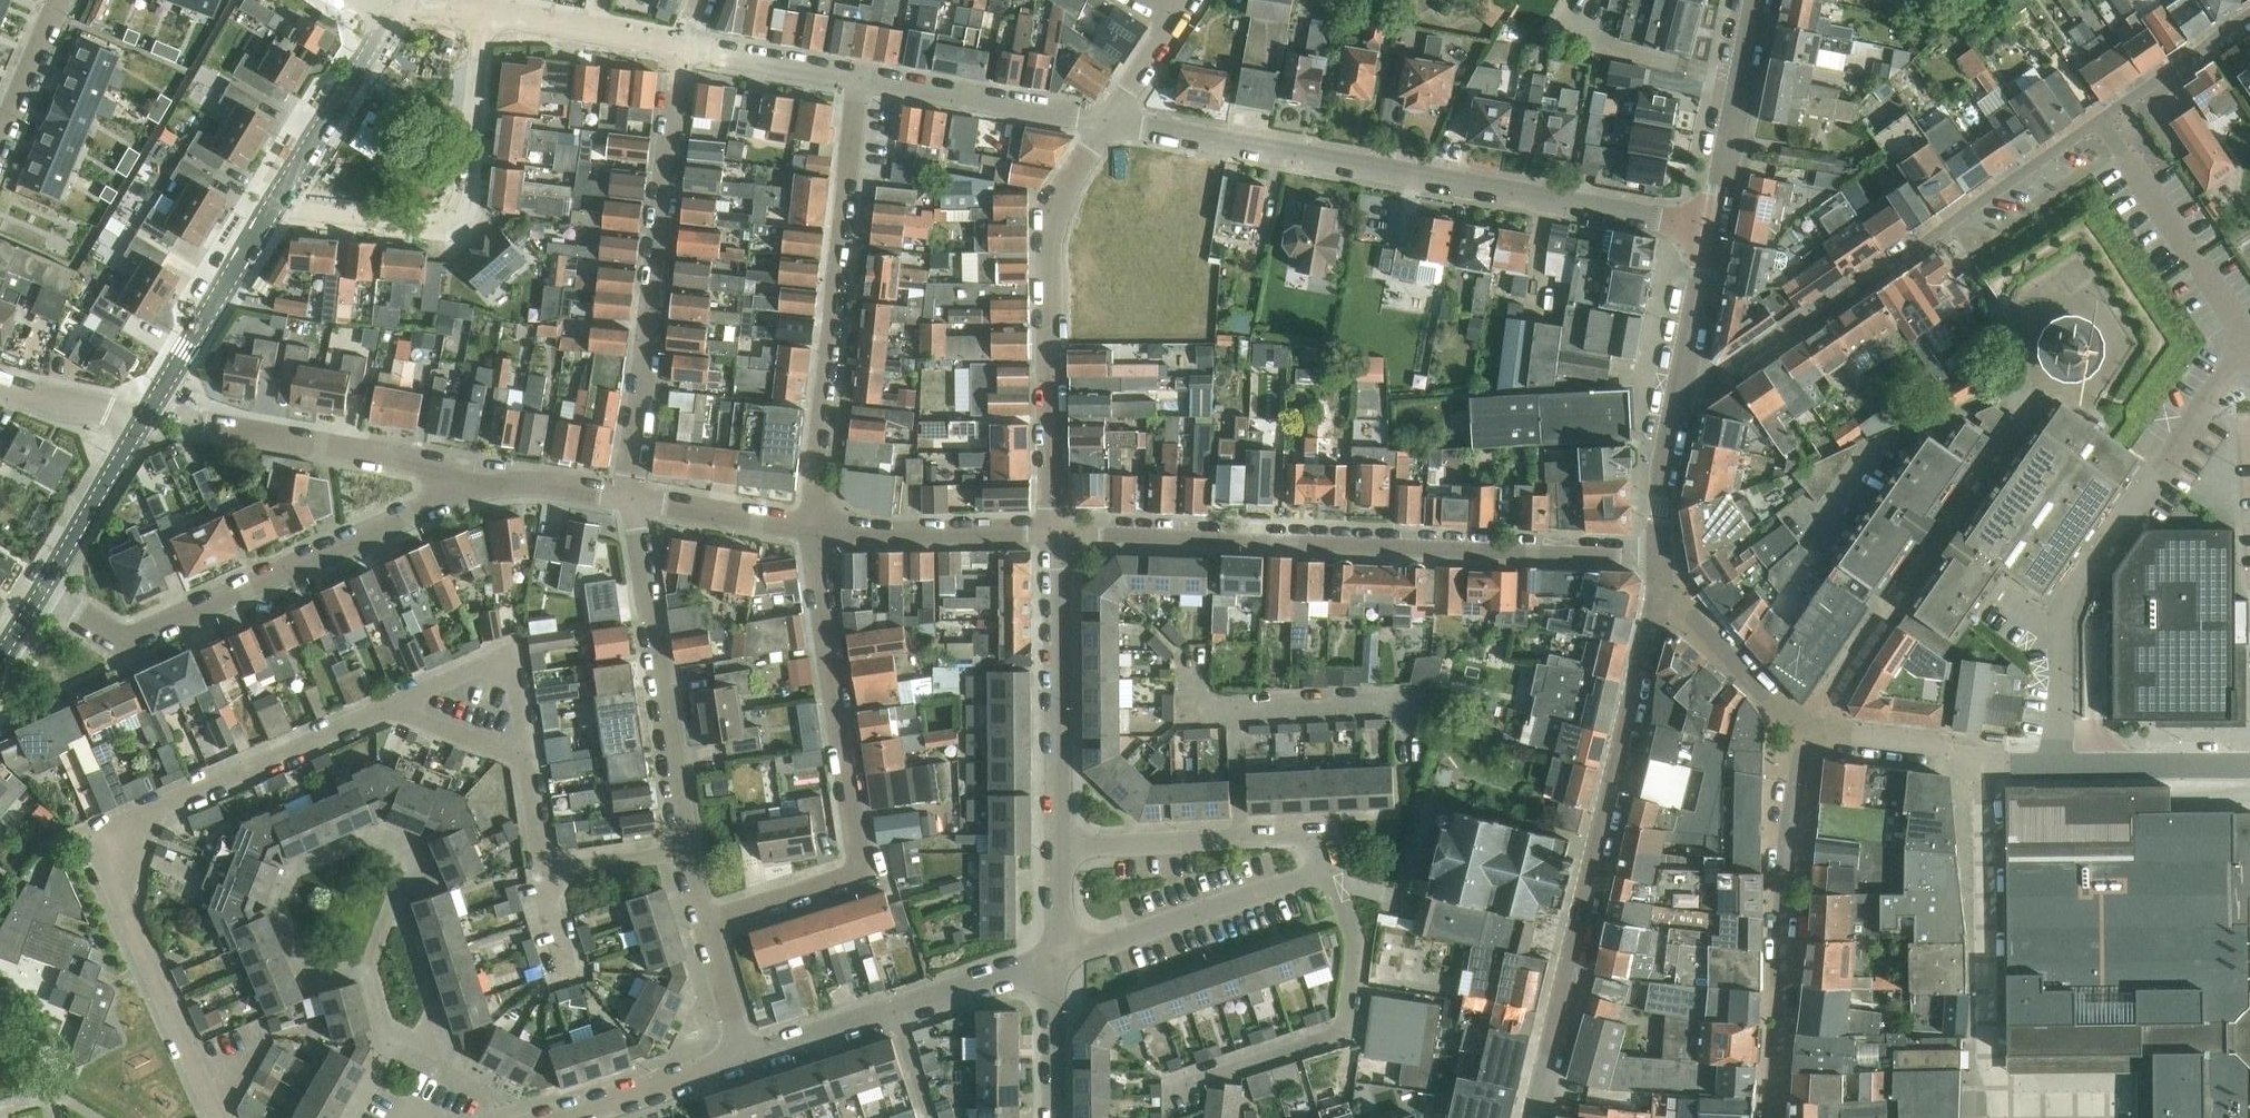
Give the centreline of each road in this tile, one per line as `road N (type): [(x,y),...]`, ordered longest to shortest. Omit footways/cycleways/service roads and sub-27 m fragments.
road 1 (residential): [(2056,770),(2063,612),(2249,342),(2103,121)]
road 2 (residential): [(1108,121),(1715,229)]
road 3 (residential): [(1662,559),(1058,541)]
road 4 (residential): [(219,1117),(123,908),(117,882),(140,822),(390,708)]
road 5 (secondary): [(1539,1117),(1664,579)]
road 6 (residential): [(1678,401),(1749,363),(2103,121)]
road 7 (residential): [(804,537),(861,862),(850,878),(705,926)]
road 8 (residential): [(43,592),(111,635),(137,637),(462,493),(465,482)]
road 9 (residential): [(631,497),(662,163),(687,44)]
road 10 (residential): [(861,85),(804,537)]
road 11 (residential): [(1058,541),(1044,215),(1108,121)]
road 12 (residential): [(1805,726),(2048,388)]
road 13 (residential): [(1776,1117),(1805,726)]
road 14 (residential): [(1330,862),(1359,948),(1346,1032),(1175,1092),(1176,1117)]
road 15 (residential): [(283,195),(422,219),(454,216),(465,197),(485,13)]
road 16 (residential): [(686,852),(656,613),(631,497)]
road 17 (residential): [(395,896),(409,846),(378,835),(291,871),(278,909),(301,960),(334,973),(364,968)]
road 18 (residential): [(465,482),(421,461),(197,420),(157,397)]
road 19 (residential): [(746,1056),(1052,961)]
road 20 (residential): [(1059,845),(1058,541)]
road 21 (residential): [(1052,961),(1330,862)]
road 22 (residential): [(1986,1037),(1984,754)]
road 23 (residential): [(2249,1035),(1986,1037)]
road 24 (residential): [(1058,541),(804,537)]
road 25 (residential): [(1108,121),(861,85)]
road 26 (residential): [(157,397),(283,195)]
road 27 (residential): [(2048,388),(2088,392),(2109,374),(2115,347),(2103,322),(2078,309),(2050,315),(2031,337),(2030,365)]
road 28 (secondary): [(1715,229),(1756,0)]
road 29 (residential): [(526,759),(513,675),(488,665),(390,708)]
road 30 (residential): [(283,195),(392,15)]
road 31 (residential): [(1664,579),(1687,615),(1805,726)]
road 32 (residential): [(687,44),(485,13)]
road 33 (residential): [(560,1117),(746,1056)]
road 34 (residential): [(1236,714),(1429,703)]
road 35 (residential): [(2249,769),(2056,770)]
road 36 (residential): [(43,592),(139,427)]
road 37 (residential): [(1059,845),(1241,841)]
road 38 (residential): [(1984,754),(1805,726)]
road 39 (residential): [(861,85),(687,44)]
road 40 (residential): [(804,537),(631,497)]
road 41 (residential): [(2103,121),(2249,20)]
road 42 (secondary): [(1678,401),(1715,229)]
road 43 (residential): [(420,1059),(433,1013),(395,896)]
road 44 (residential): [(631,497),(465,482)]
road 45 (secondary): [(1662,559),(1659,509),(1678,401)]
road 46 (residential): [(1054,1117),(1052,961)]
road 47 (residential): [(0,137),(58,0)]
road 48 (residential): [(139,427),(0,383)]
road 49 (residential): [(526,759),(390,708)]
road 50 (residential): [(544,873),(686,852)]
road 51 (residential): [(746,1056),(705,926)]
road 52 (residential): [(1241,841),(1236,714)]
road 53 (residential): [(1108,121),(1178,20)]

